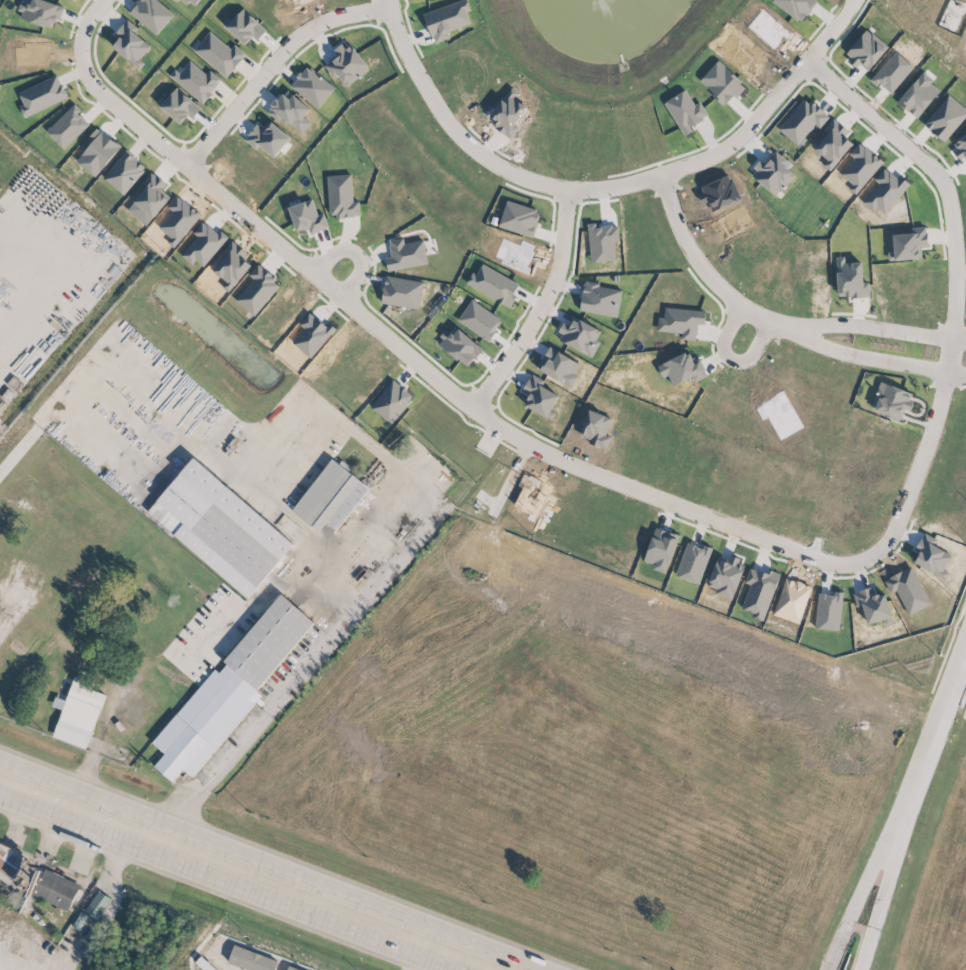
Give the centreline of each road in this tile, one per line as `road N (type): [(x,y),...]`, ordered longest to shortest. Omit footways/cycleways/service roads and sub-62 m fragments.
road 1 (residential): [(81,46),(85,69),(126,116),(493,424),(529,446),(798,553),(833,564),(862,560)]
road 2 (residential): [(388,0),(403,49),(442,118),(513,174),(564,189),(660,175),(732,143),(853,0)]
road 3 (residential): [(862,560),(891,536),(942,392),(956,306),(953,234),(948,198),(929,166),(806,64)]
road 4 (primary): [(0,779),(496,969)]
road 5 (residential): [(965,335),(842,320),(815,326),(836,342),(965,368)]
road 6 (residential): [(185,166),(306,32),(390,6)]
road 7 (residential): [(866,969),(896,879),(895,851),(874,871),(832,969)]
road 8 (residential): [(564,189),(560,253),(546,296),(472,408)]
road 9 (residential): [(815,326),(739,305),(710,278),(660,175)]
road 10 (residential): [(895,851),(965,661)]
road 11 (residential): [(739,305),(722,350),(735,361),(751,353),(768,316)]

